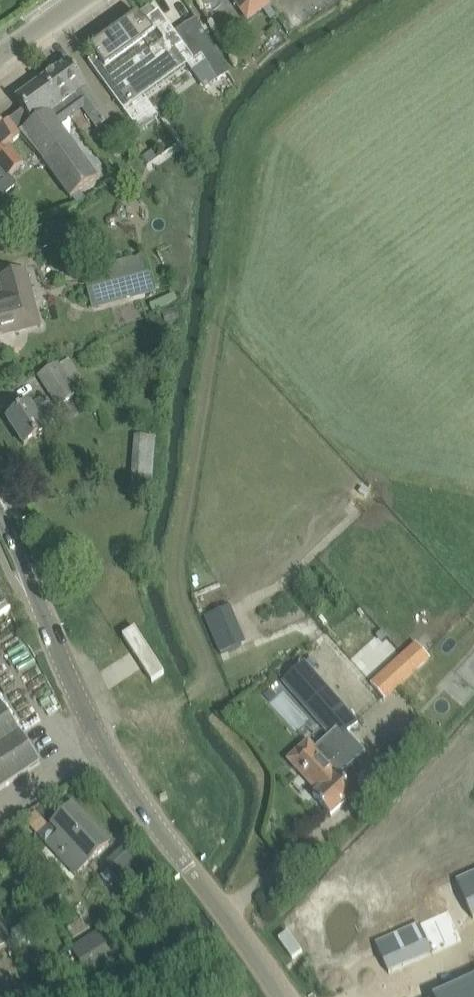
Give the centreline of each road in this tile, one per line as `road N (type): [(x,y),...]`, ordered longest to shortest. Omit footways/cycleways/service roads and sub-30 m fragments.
road 1 (tertiary): [(279,996),(112,758),(42,625),(0,516)]

